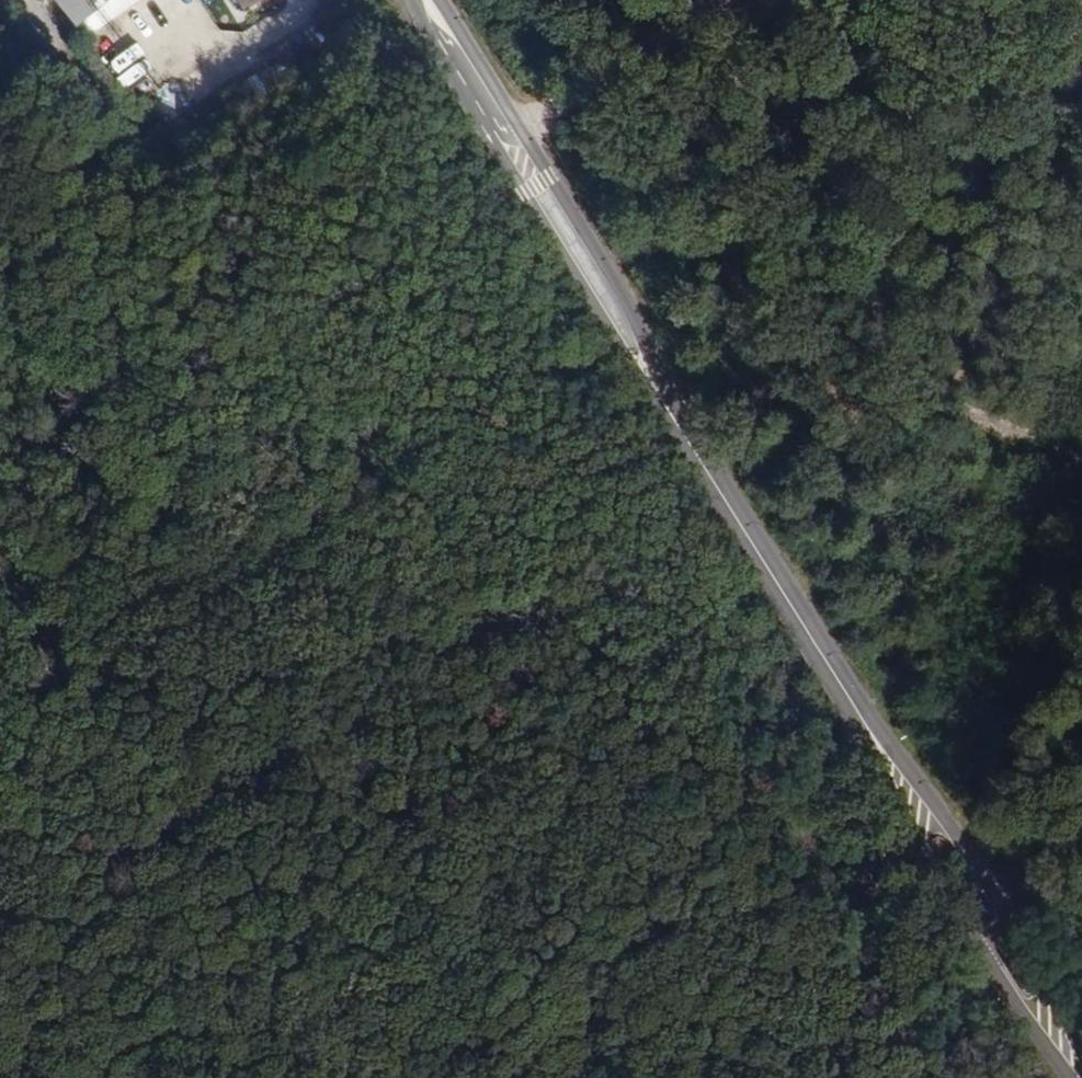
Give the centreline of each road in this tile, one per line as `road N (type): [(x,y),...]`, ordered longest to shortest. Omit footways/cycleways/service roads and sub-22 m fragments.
road 1 (track): [(0,404),(758,773),(890,933),(916,993),(910,1077)]
road 2 (secondary): [(889,766),(428,0)]
road 3 (track): [(758,773),(386,939),(239,1077)]
road 4 (secondary): [(889,766),(896,810),(975,952),(1014,1014),(1081,1077)]
road 5 (secondary): [(1081,1070),(1040,968),(925,790),(889,766)]
road 6 (track): [(699,0),(509,140)]

